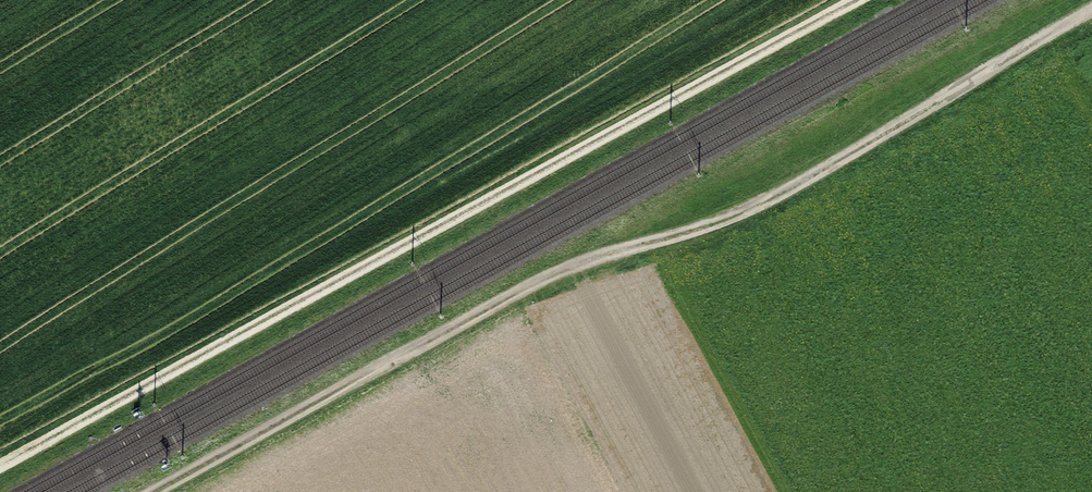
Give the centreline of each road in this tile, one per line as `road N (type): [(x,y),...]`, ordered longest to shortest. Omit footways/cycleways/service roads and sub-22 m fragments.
road 1 (track): [(1091,11),(783,193),(714,224),(566,269),(154,491)]
road 2 (track): [(0,470),(857,0)]

